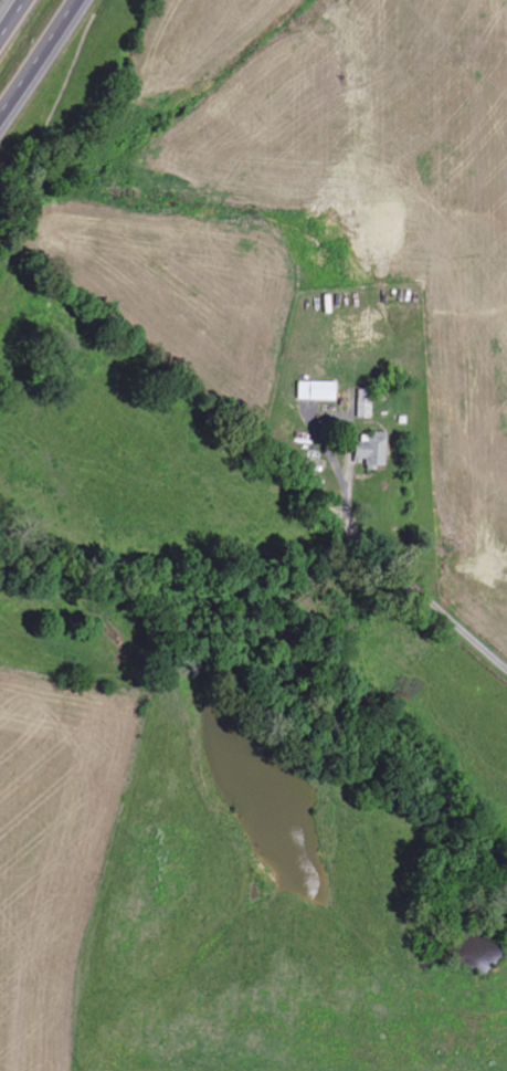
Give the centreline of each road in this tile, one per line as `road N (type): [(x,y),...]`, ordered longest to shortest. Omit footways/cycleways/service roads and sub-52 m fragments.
road 1 (residential): [(506,666),(340,517)]
road 2 (motorway): [(0,117),(79,0)]

